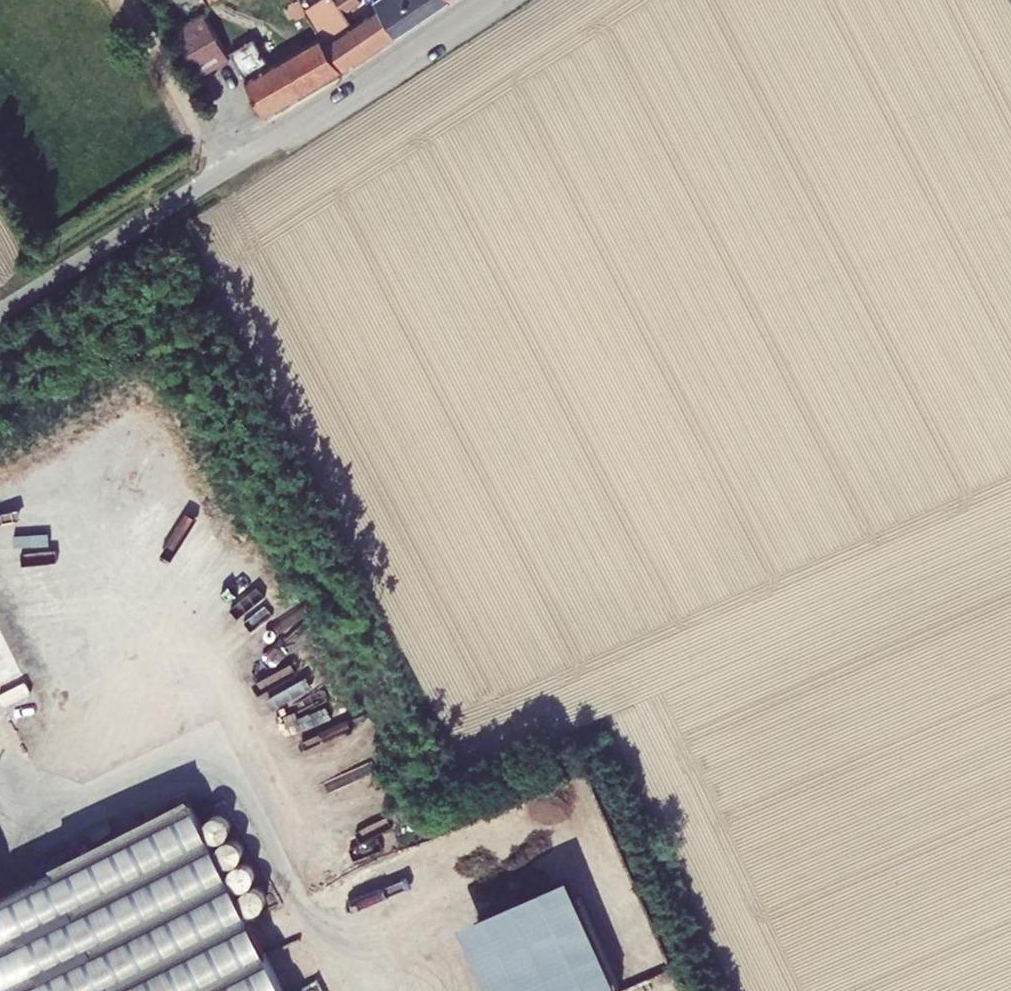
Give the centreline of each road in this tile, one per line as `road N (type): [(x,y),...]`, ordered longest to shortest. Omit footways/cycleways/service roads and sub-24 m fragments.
road 1 (unclassified): [(0,314),(485,0)]

